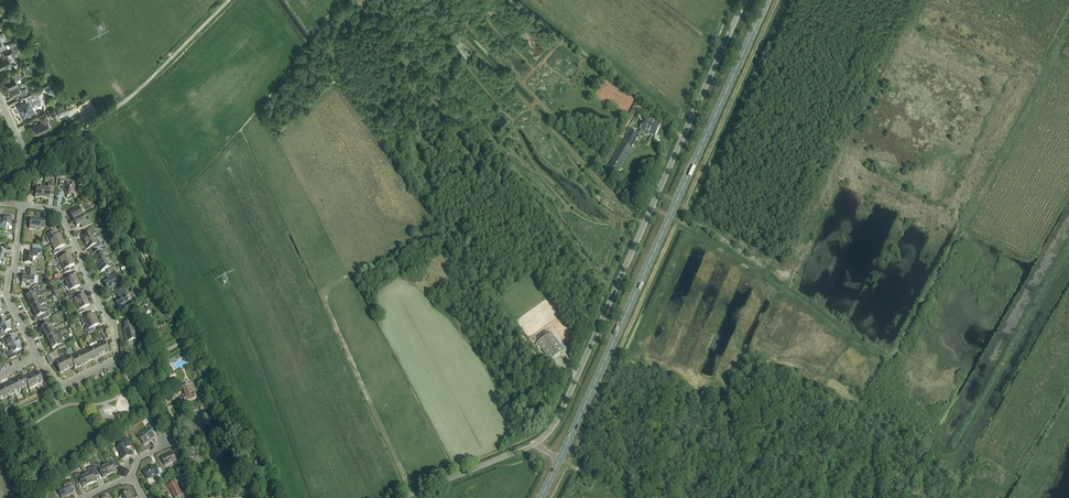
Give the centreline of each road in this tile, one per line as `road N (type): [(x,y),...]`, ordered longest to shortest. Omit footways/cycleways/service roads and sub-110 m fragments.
road 1 (unclassified): [(560,460),(535,445),(562,411),(744,0)]
road 2 (secondary): [(560,460),(767,0)]
road 3 (track): [(274,497),(84,131)]
road 4 (residential): [(24,205),(61,216),(119,352),(66,386),(36,358)]
road 5 (residential): [(36,358),(9,295),(24,205)]

